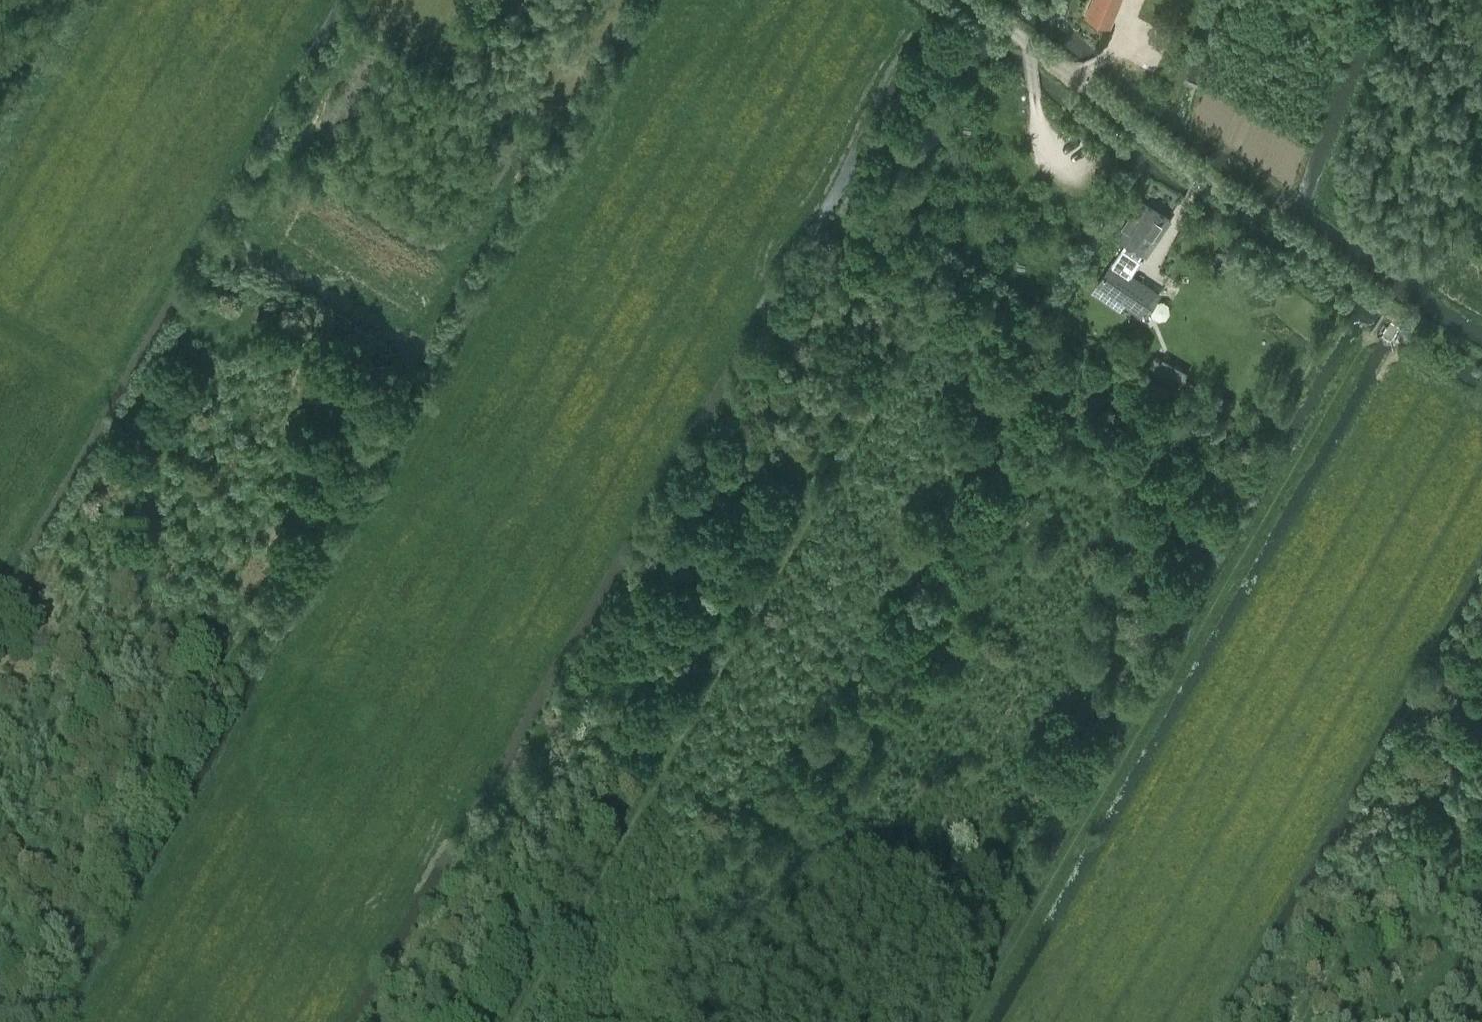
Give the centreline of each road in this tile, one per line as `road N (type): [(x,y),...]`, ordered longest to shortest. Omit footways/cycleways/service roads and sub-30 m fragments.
road 1 (unclassified): [(1201,179),(963,0)]
road 2 (track): [(1388,308),(1201,179)]

